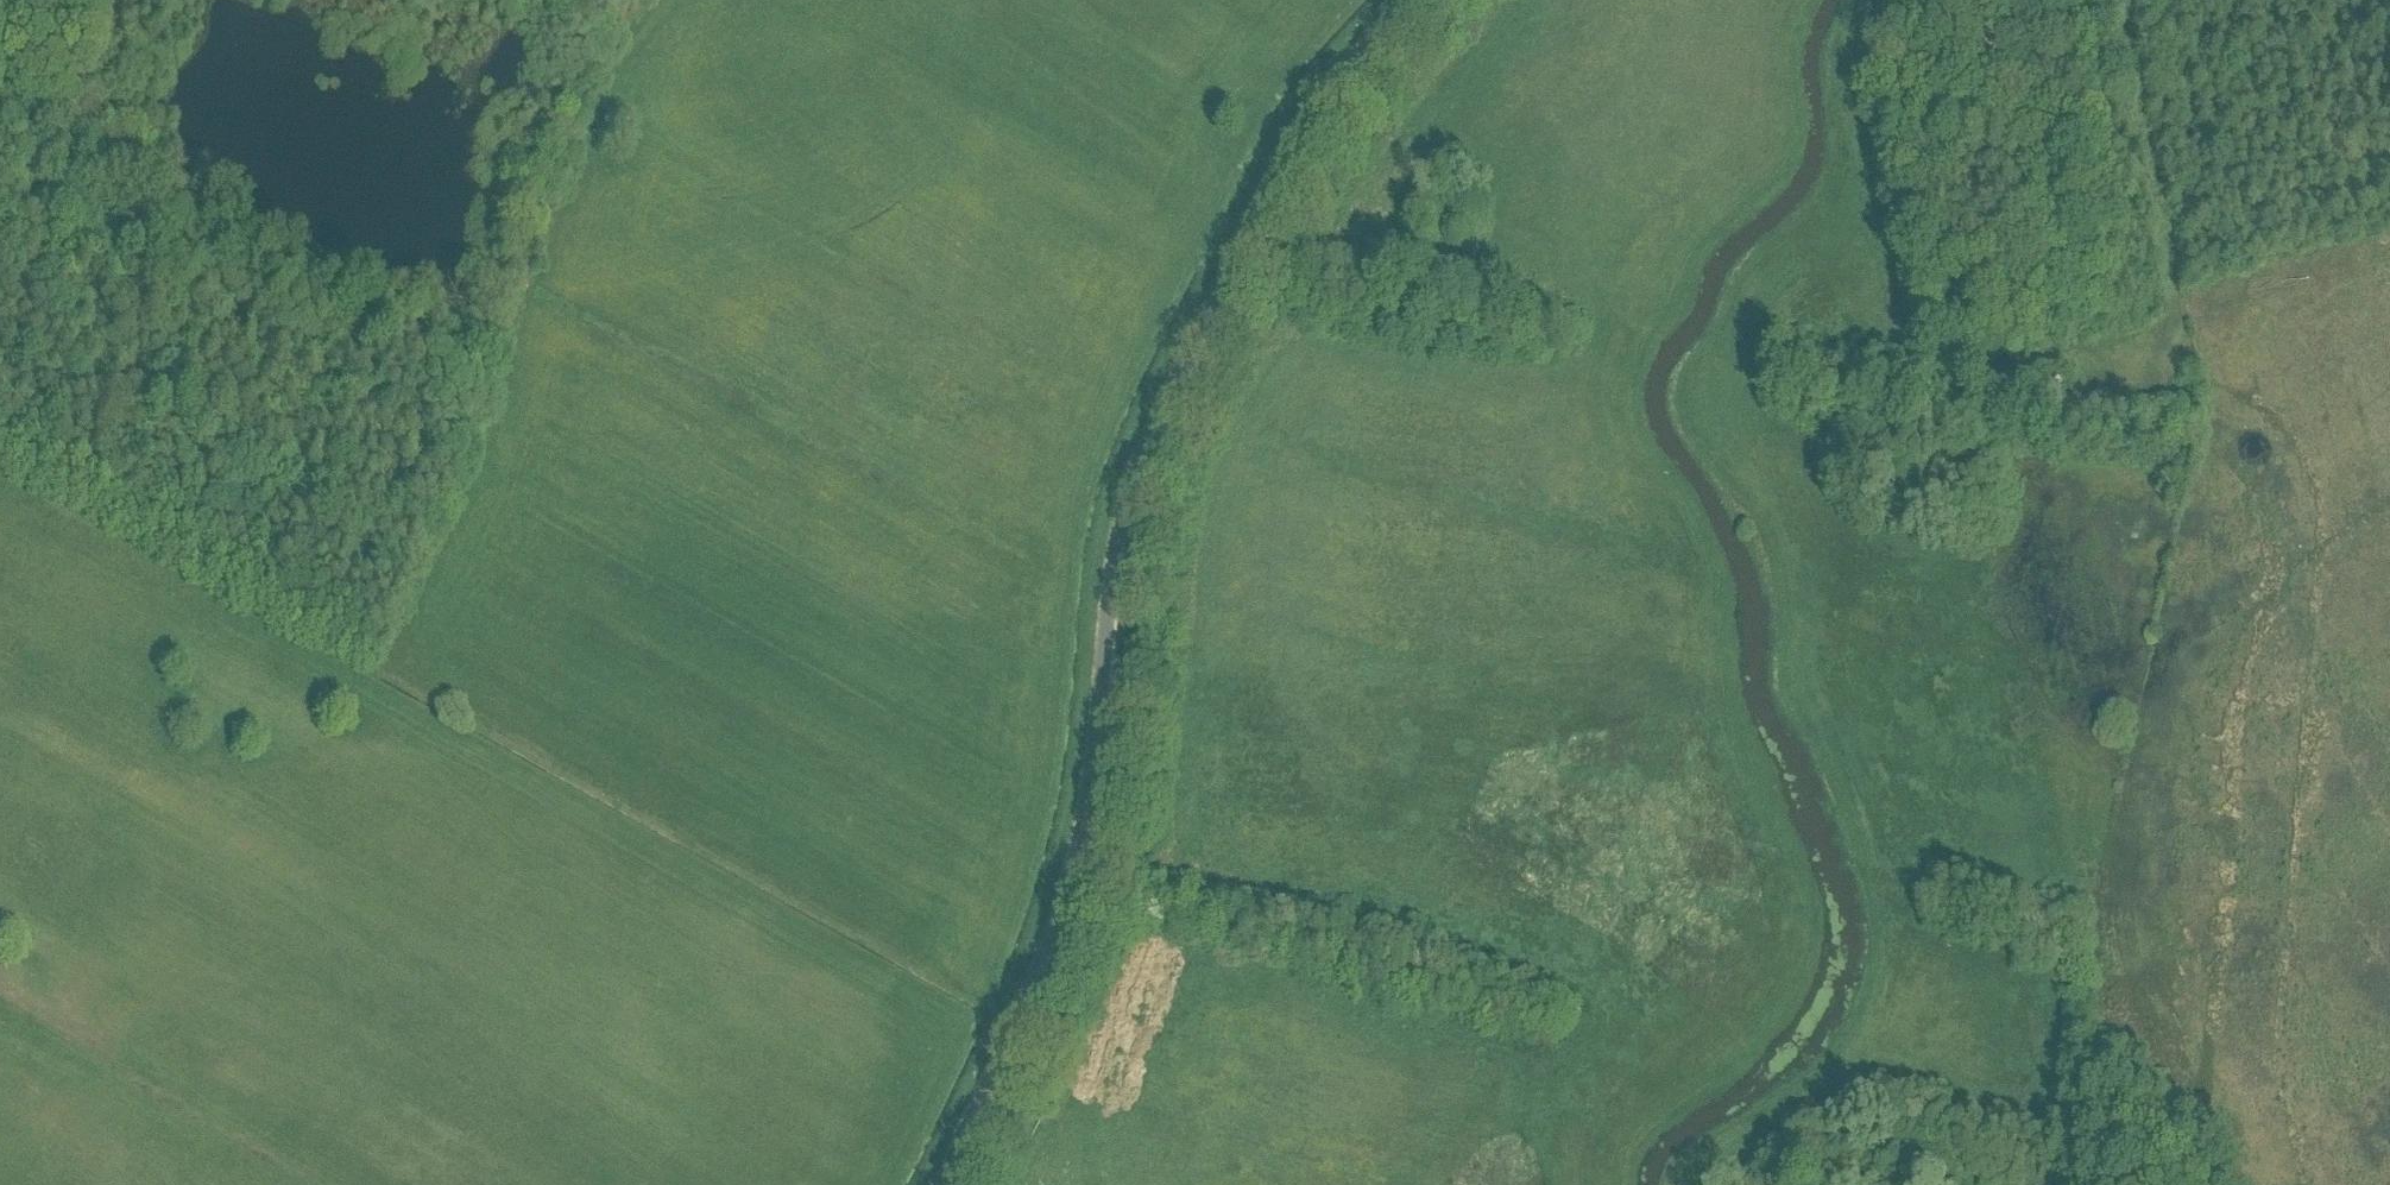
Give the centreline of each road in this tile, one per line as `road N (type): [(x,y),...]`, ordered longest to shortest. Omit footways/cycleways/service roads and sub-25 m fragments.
road 1 (unclassified): [(938,1184),(1070,899),(1122,533),(1143,453),(1295,144),(1409,0)]

